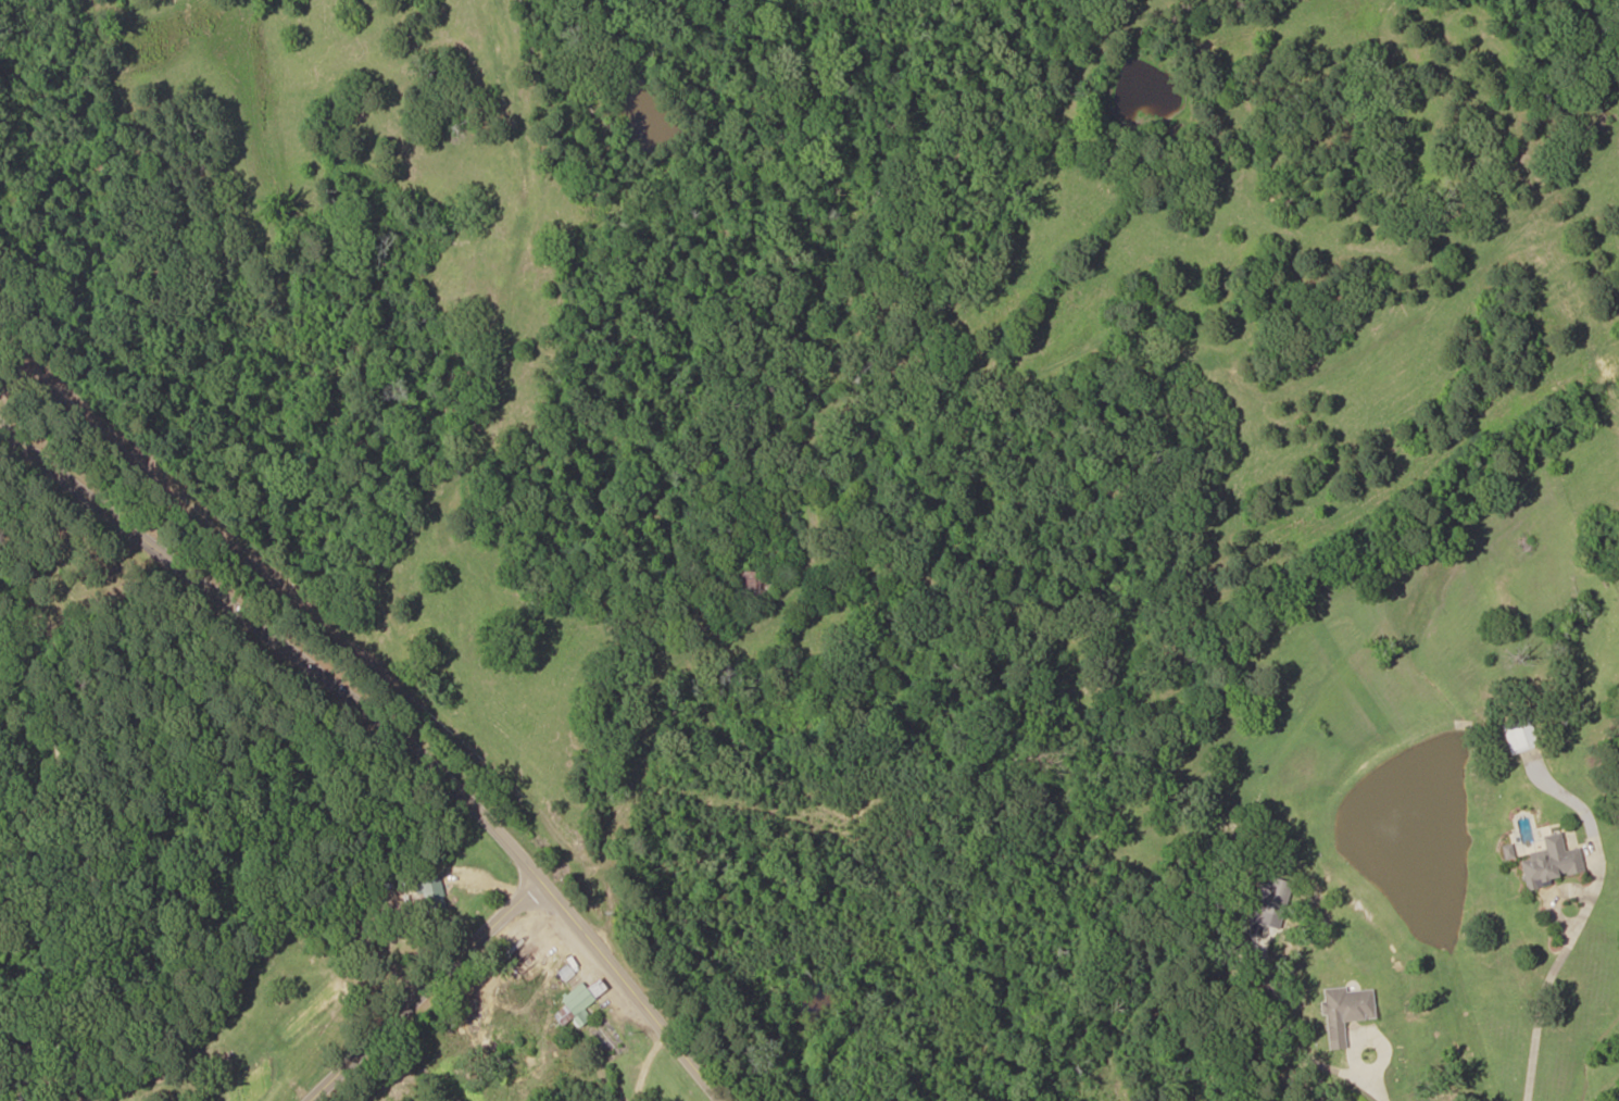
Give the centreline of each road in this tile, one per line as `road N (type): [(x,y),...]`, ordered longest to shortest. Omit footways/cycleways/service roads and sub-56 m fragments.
road 1 (secondary): [(757,1100),(474,785),(283,616),(46,433),(0,382)]
road 2 (residential): [(295,1100),(539,854)]

